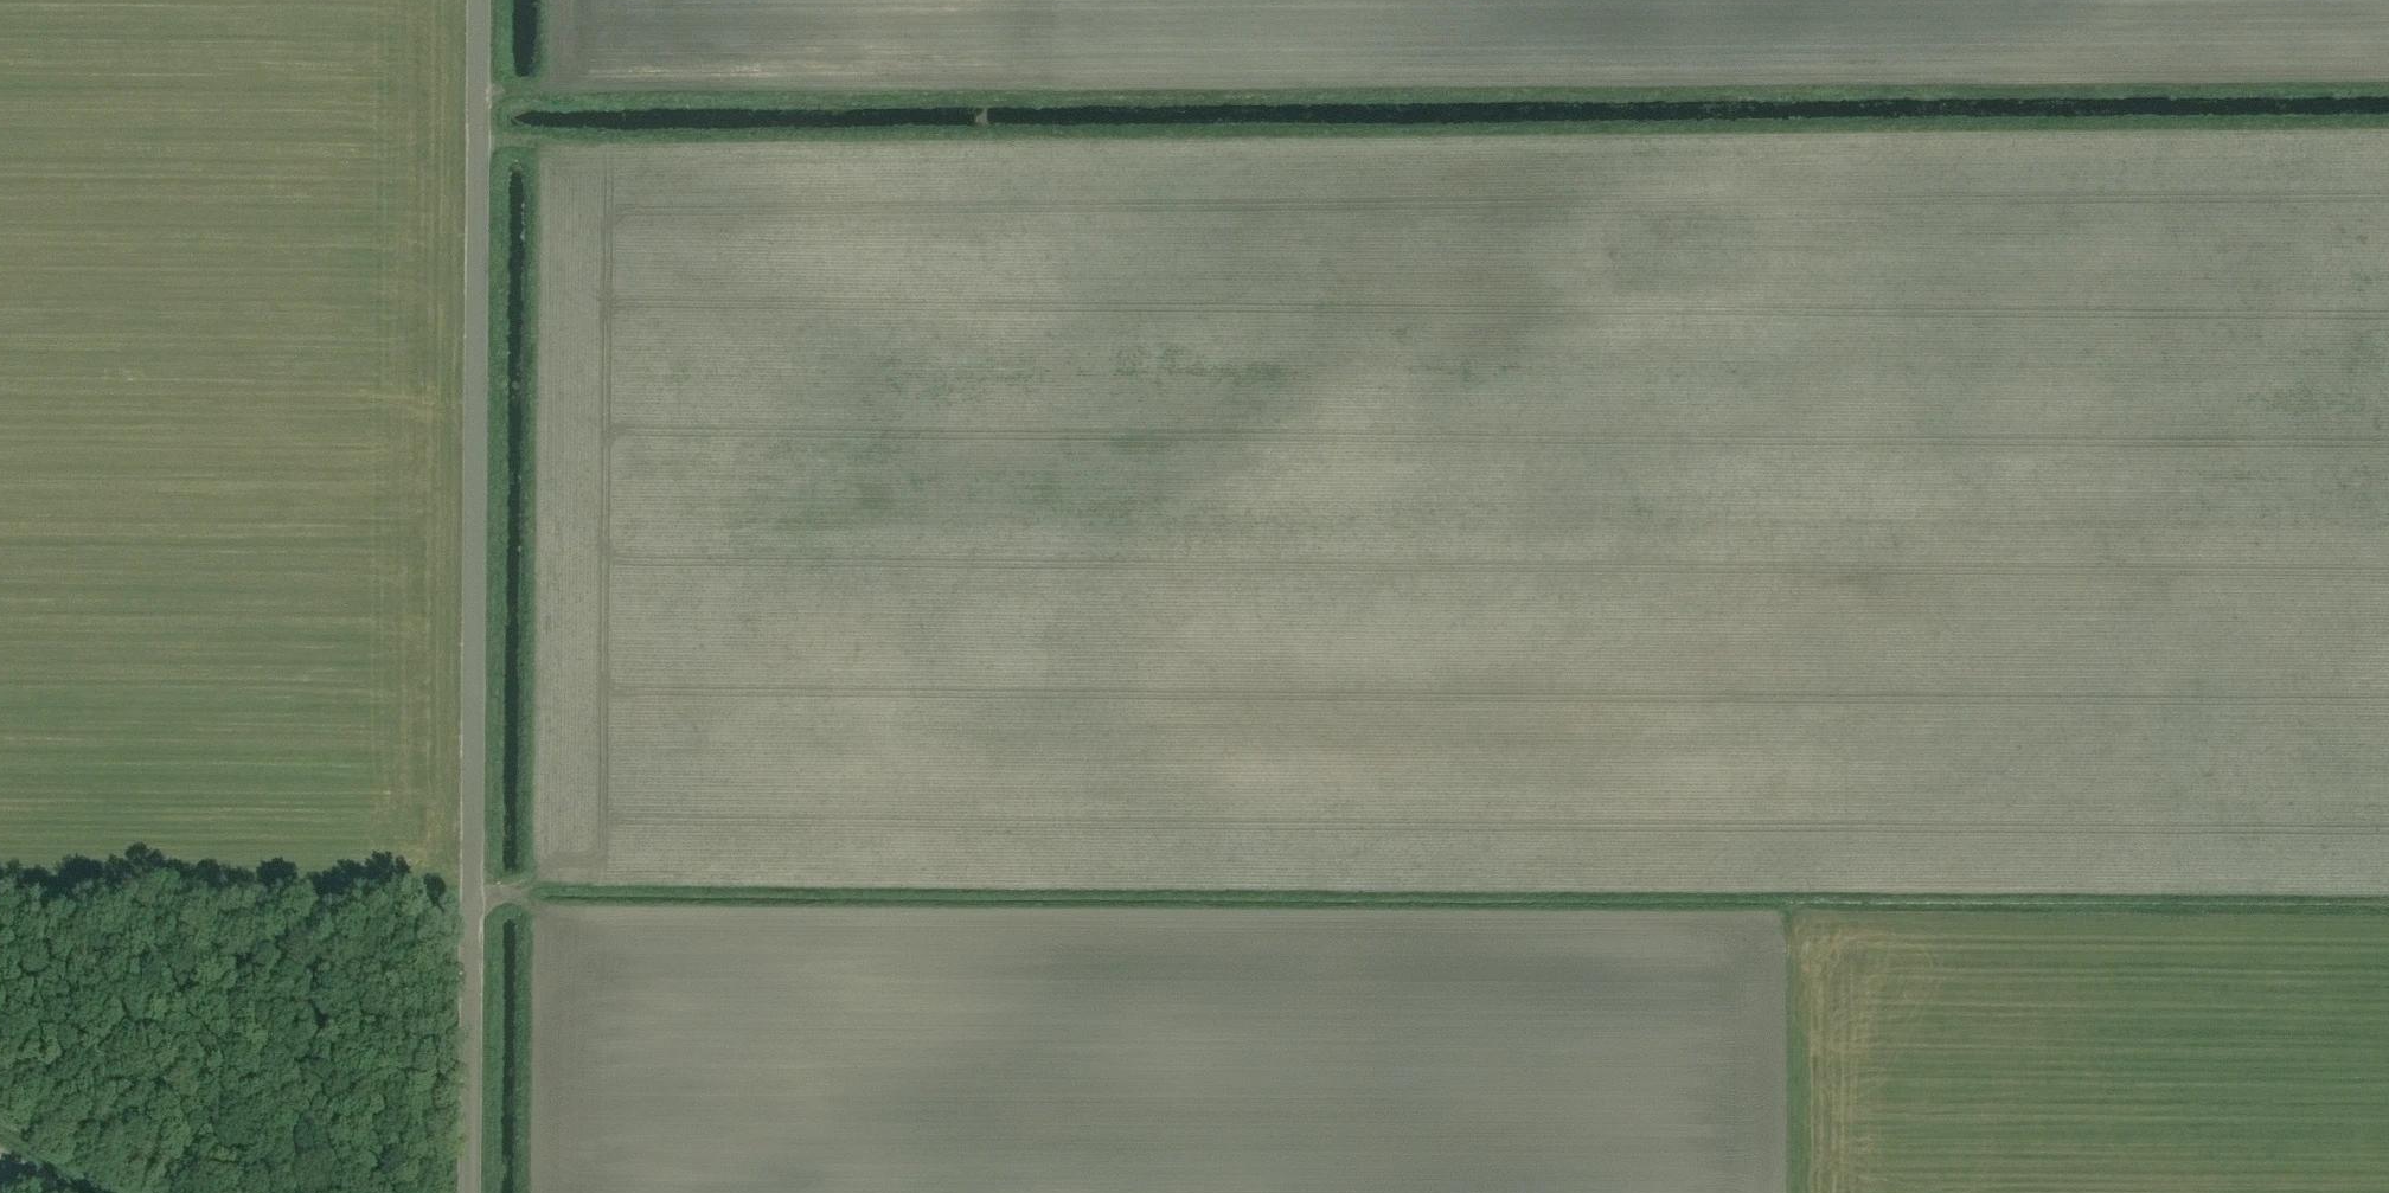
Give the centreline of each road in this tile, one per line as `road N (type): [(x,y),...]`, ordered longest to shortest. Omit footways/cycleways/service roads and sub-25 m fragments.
road 1 (unclassified): [(471,1192),(479,0)]

